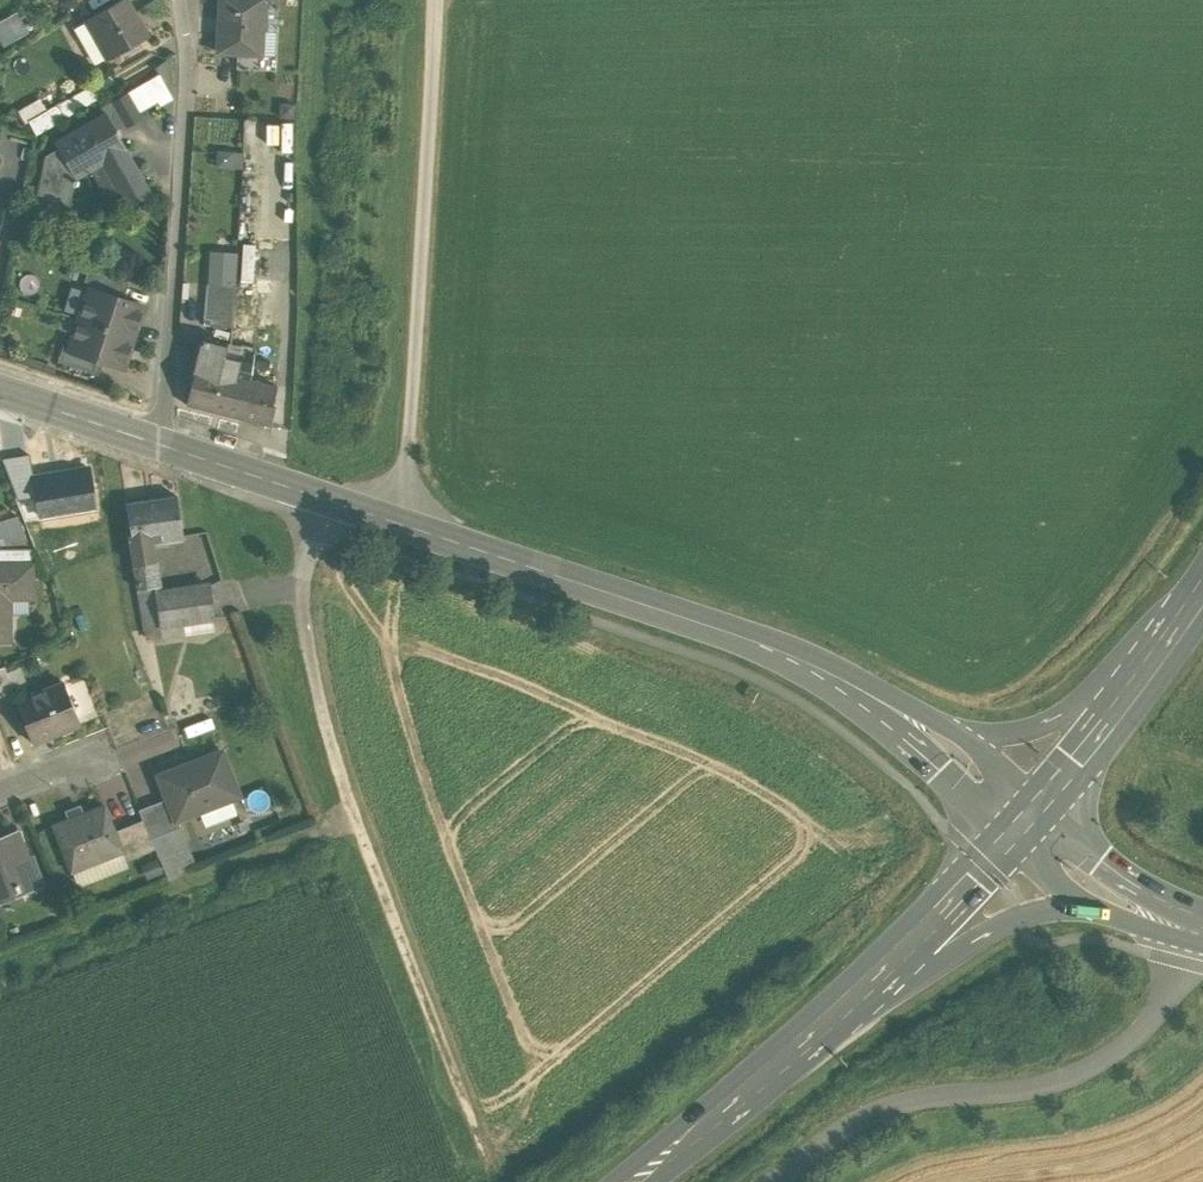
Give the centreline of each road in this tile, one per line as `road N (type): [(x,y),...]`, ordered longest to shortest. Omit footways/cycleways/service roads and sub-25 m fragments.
road 1 (secondary): [(762,645),(161,444)]
road 2 (track): [(403,524),(435,0)]
road 3 (unclassified): [(775,1181),(855,1121),(889,1107),(1023,1091),(1086,1071),(1129,1045),(1202,944)]
road 4 (residential): [(161,444),(186,63),(178,0)]
road 5 (track): [(359,820),(0,957)]
road 6 (track): [(496,1178),(359,820)]
road 7 (secondary): [(762,645),(906,739),(1010,837)]
road 8 (primary): [(843,1008),(996,928),(1046,912),(1103,913)]
road 9 (primary): [(1195,602),(1076,708),(1013,733),(961,737)]
road 10 (primary): [(633,1181),(843,1008)]
road 11 (primary): [(1041,803),(1195,602)]
road 12 (primary): [(843,1008),(1010,837)]
road 13 (secondary): [(961,737),(838,668),(762,645)]
road 14 (secondary): [(1202,930),(1099,859),(1041,803)]
road 15 (secondary): [(161,444),(0,391)]
road 16 (secondary): [(1010,837),(1103,913)]

